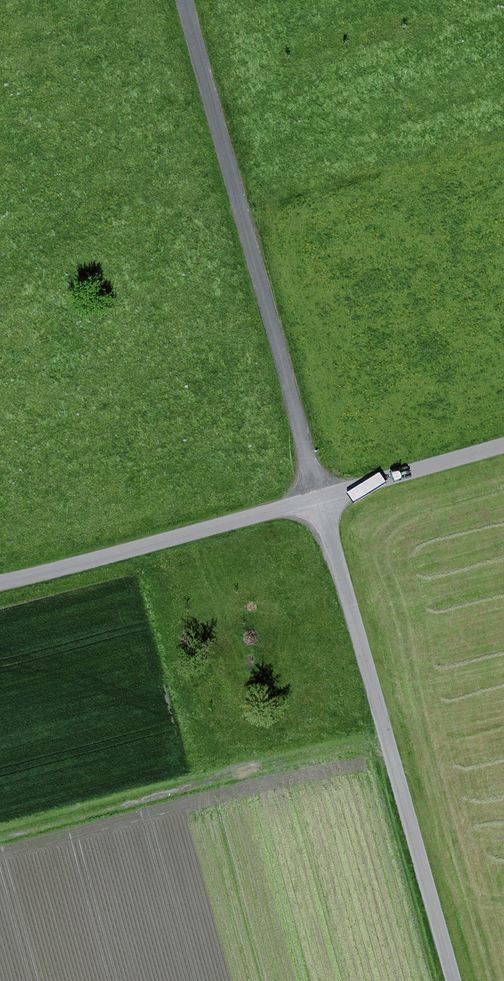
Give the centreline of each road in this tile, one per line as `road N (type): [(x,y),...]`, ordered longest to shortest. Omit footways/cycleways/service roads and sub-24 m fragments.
road 1 (track): [(201,0),(323,493),(457,980)]
road 2 (residential): [(0,582),(503,444)]

